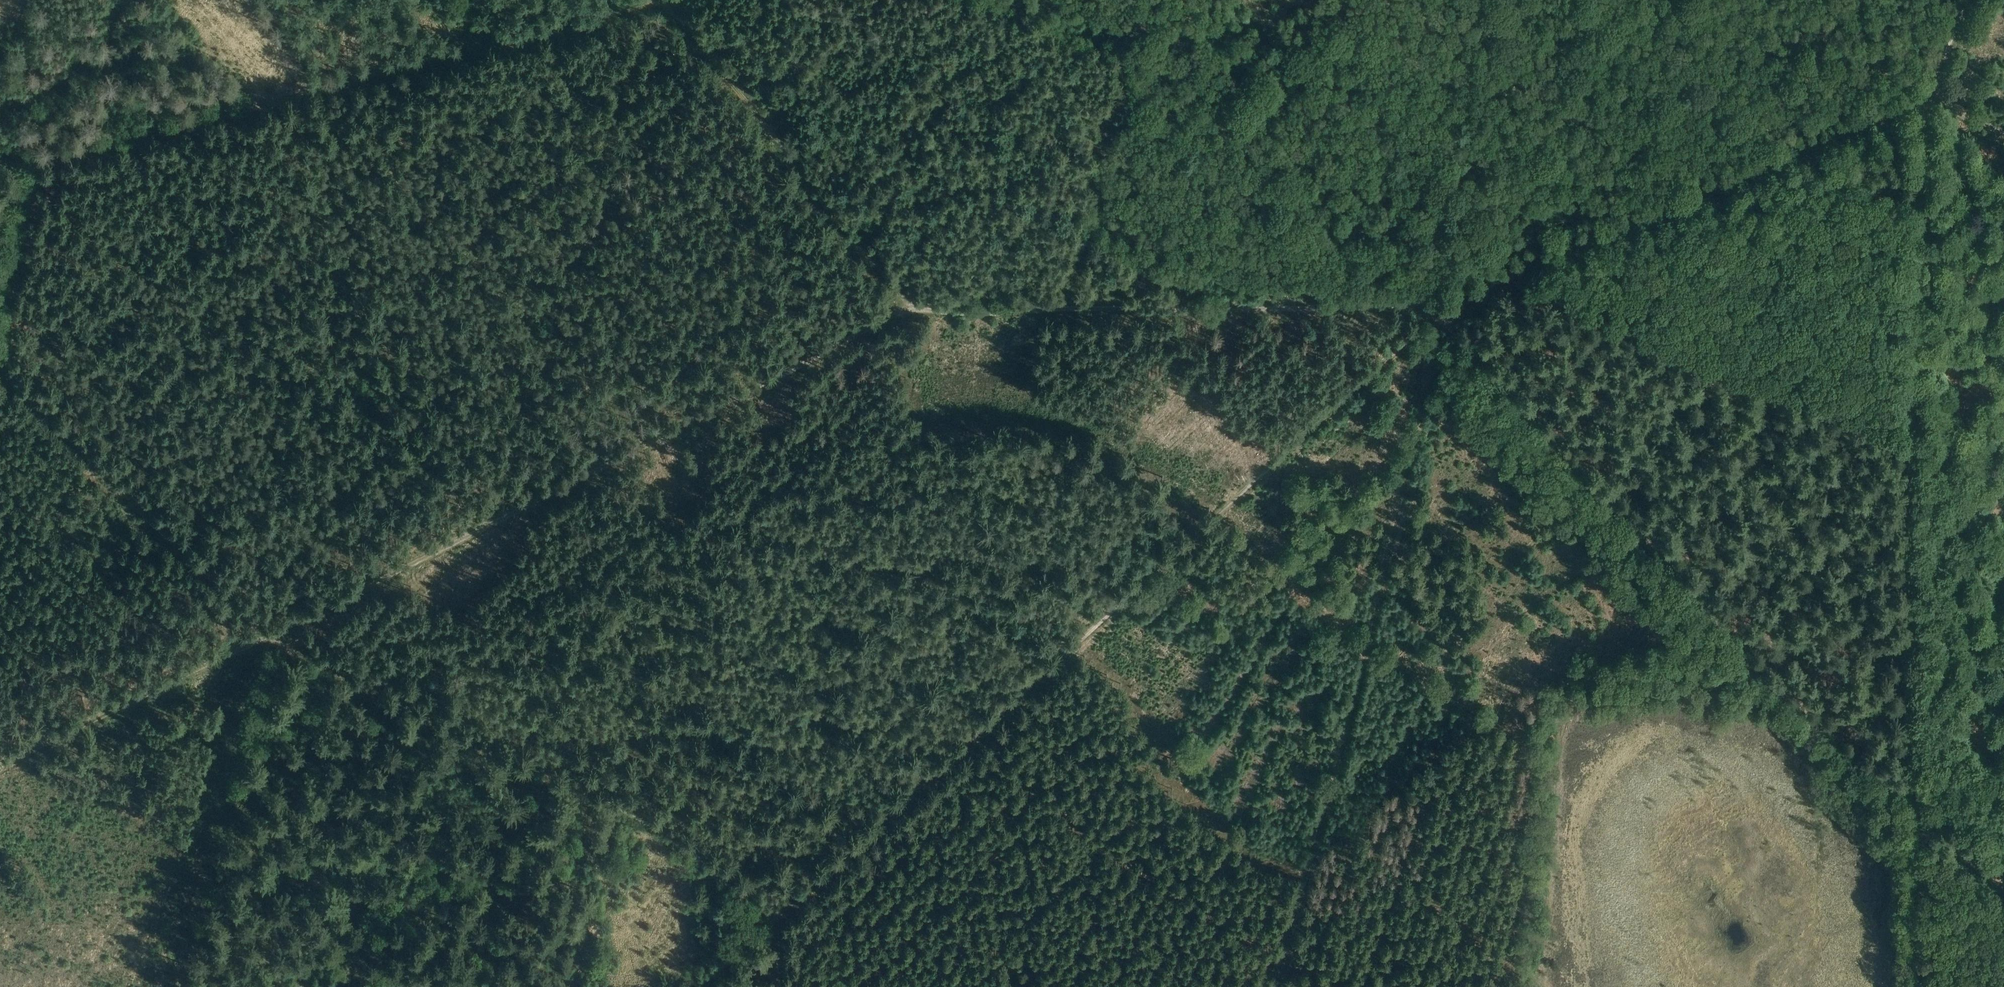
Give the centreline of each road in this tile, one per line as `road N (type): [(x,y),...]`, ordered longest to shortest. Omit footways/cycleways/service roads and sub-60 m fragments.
road 1 (track): [(1442,308),(914,310),(0,769)]
road 2 (track): [(0,364),(283,647),(696,847),(752,887),(774,920)]
road 3 (unclassified): [(1914,799),(1921,135),(1927,95),(1967,0)]
road 4 (track): [(1442,308),(1421,434),(1283,967)]
road 5 (track): [(657,0),(0,165)]
road 6 (track): [(1890,785),(1781,691),(1442,308)]
road 7 (track): [(986,725),(1442,308)]
road 8 (track): [(1442,308),(1865,121),(1908,84)]
road 9 (track): [(914,310),(664,0)]
road 10 (track): [(774,920),(986,725)]
road 11 (track): [(1778,0),(1927,95),(2003,131)]
road 12 (track): [(40,156),(12,260),(2,366)]
road 13 (track): [(1922,986),(1914,799)]

